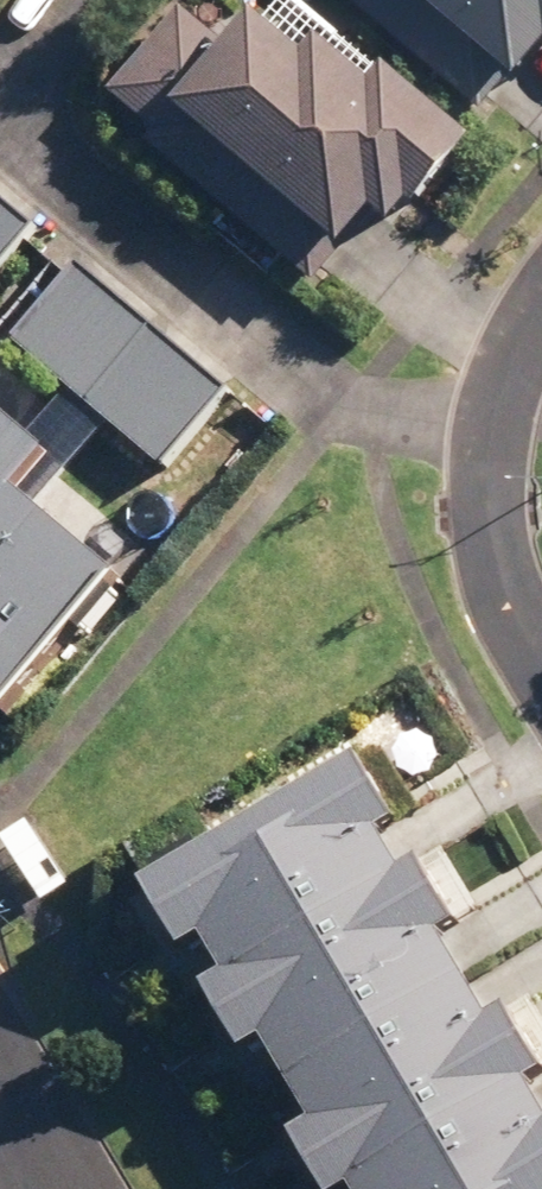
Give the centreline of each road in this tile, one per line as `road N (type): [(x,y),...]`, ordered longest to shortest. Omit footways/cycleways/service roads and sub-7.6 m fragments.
road 1 (residential): [(0,107),(296,374),(373,405),(492,432)]
road 2 (residential): [(492,432),(488,516),(500,587),(541,663)]
road 3 (residential): [(0,103),(87,0)]
road 4 (residential): [(541,310),(507,371),(492,432)]

